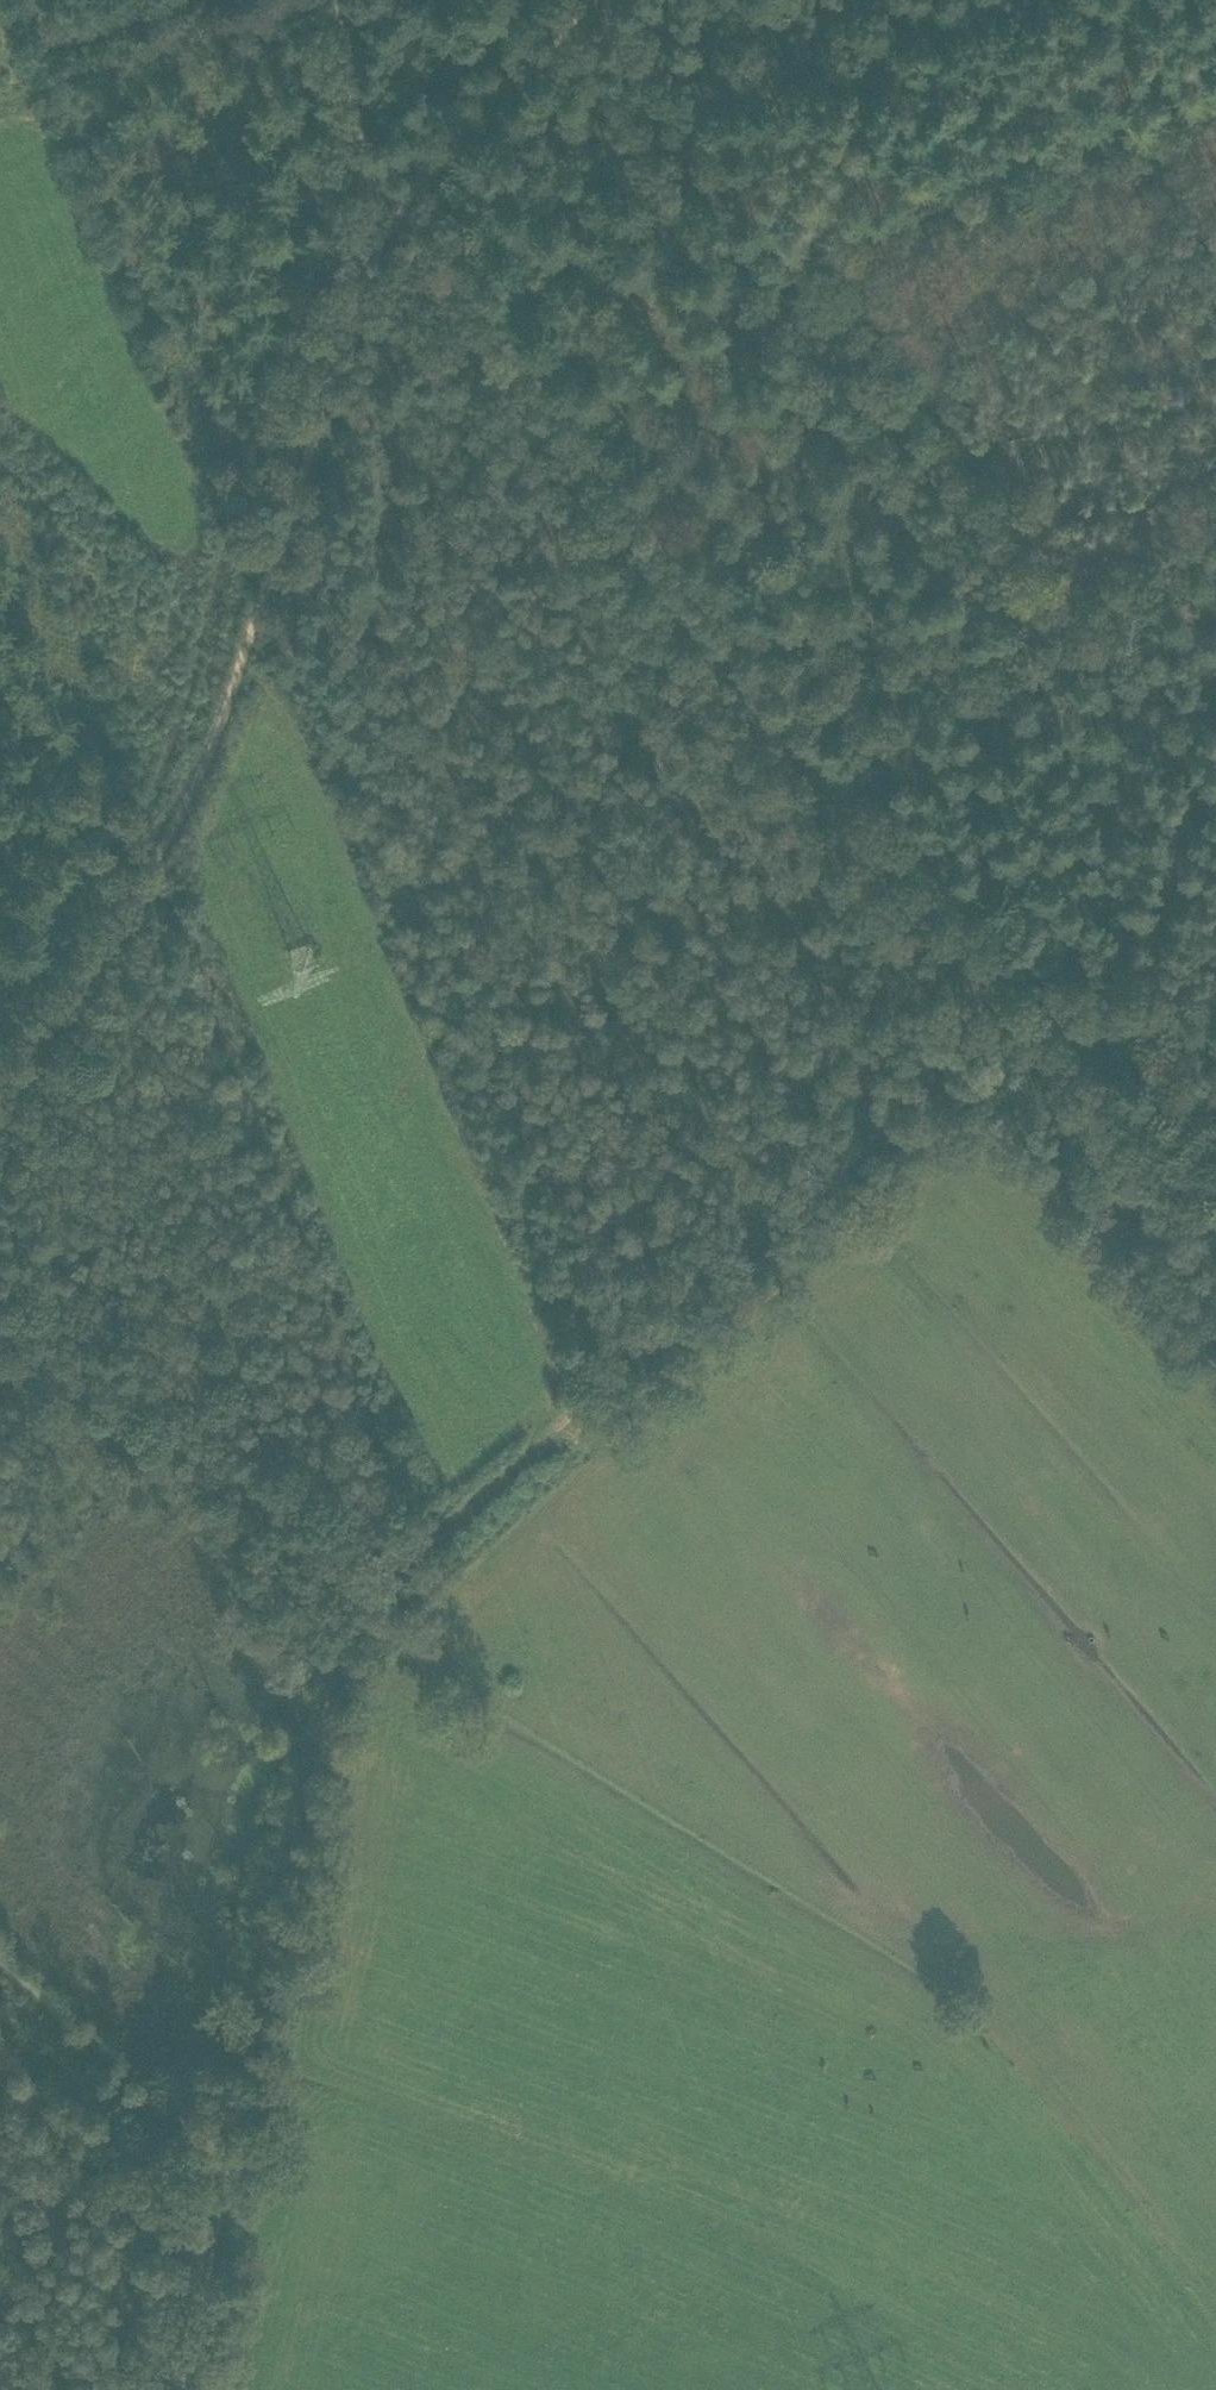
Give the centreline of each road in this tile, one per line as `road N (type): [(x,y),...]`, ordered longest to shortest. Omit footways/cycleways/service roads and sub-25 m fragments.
road 1 (track): [(149,2389),(218,2153),(338,1636),(437,1519),(626,1325),(966,1020)]
road 2 (track): [(0,1091),(203,741),(305,476),(363,265),(412,186),(592,0)]
road 3 (track): [(930,976),(710,708),(372,251),(326,0)]
road 4 (track): [(659,638),(111,1413)]
road 5 (track): [(1027,595),(573,20)]
road 6 (track): [(1215,534),(710,708)]
road 7 (track): [(1215,1337),(930,976)]
road 8 (track): [(317,0),(0,109)]
road 9 (track): [(930,976),(1215,950)]

